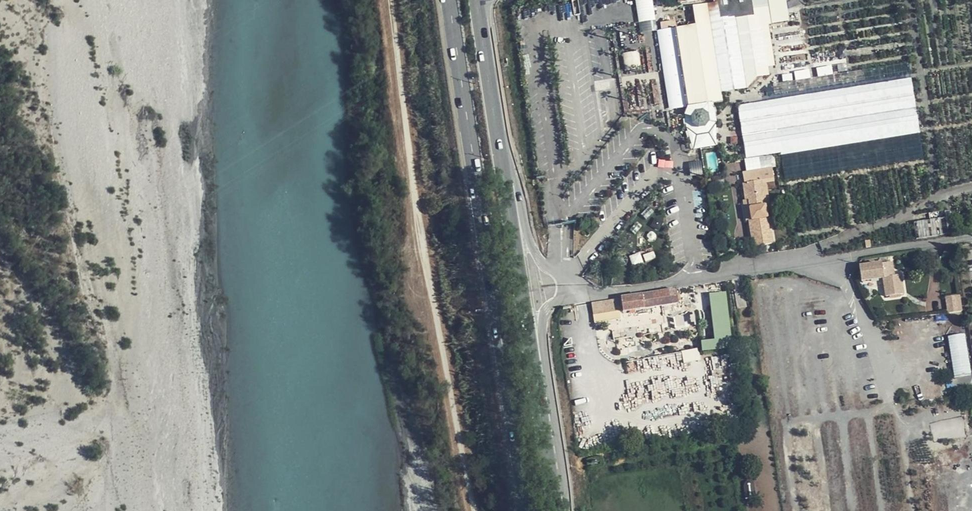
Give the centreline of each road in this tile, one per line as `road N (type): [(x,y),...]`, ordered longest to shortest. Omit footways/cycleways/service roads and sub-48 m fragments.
road 1 (track): [(474,510),(391,0)]
road 2 (primary): [(449,0),(528,510)]
road 3 (residential): [(971,235),(593,294),(567,281)]
road 4 (primary): [(541,401),(501,160)]
road 5 (primary): [(567,281),(538,257),(515,177),(501,160)]
road 6 (primary): [(501,160),(479,22)]
road 7 (primary): [(541,401),(544,313),(567,281)]

